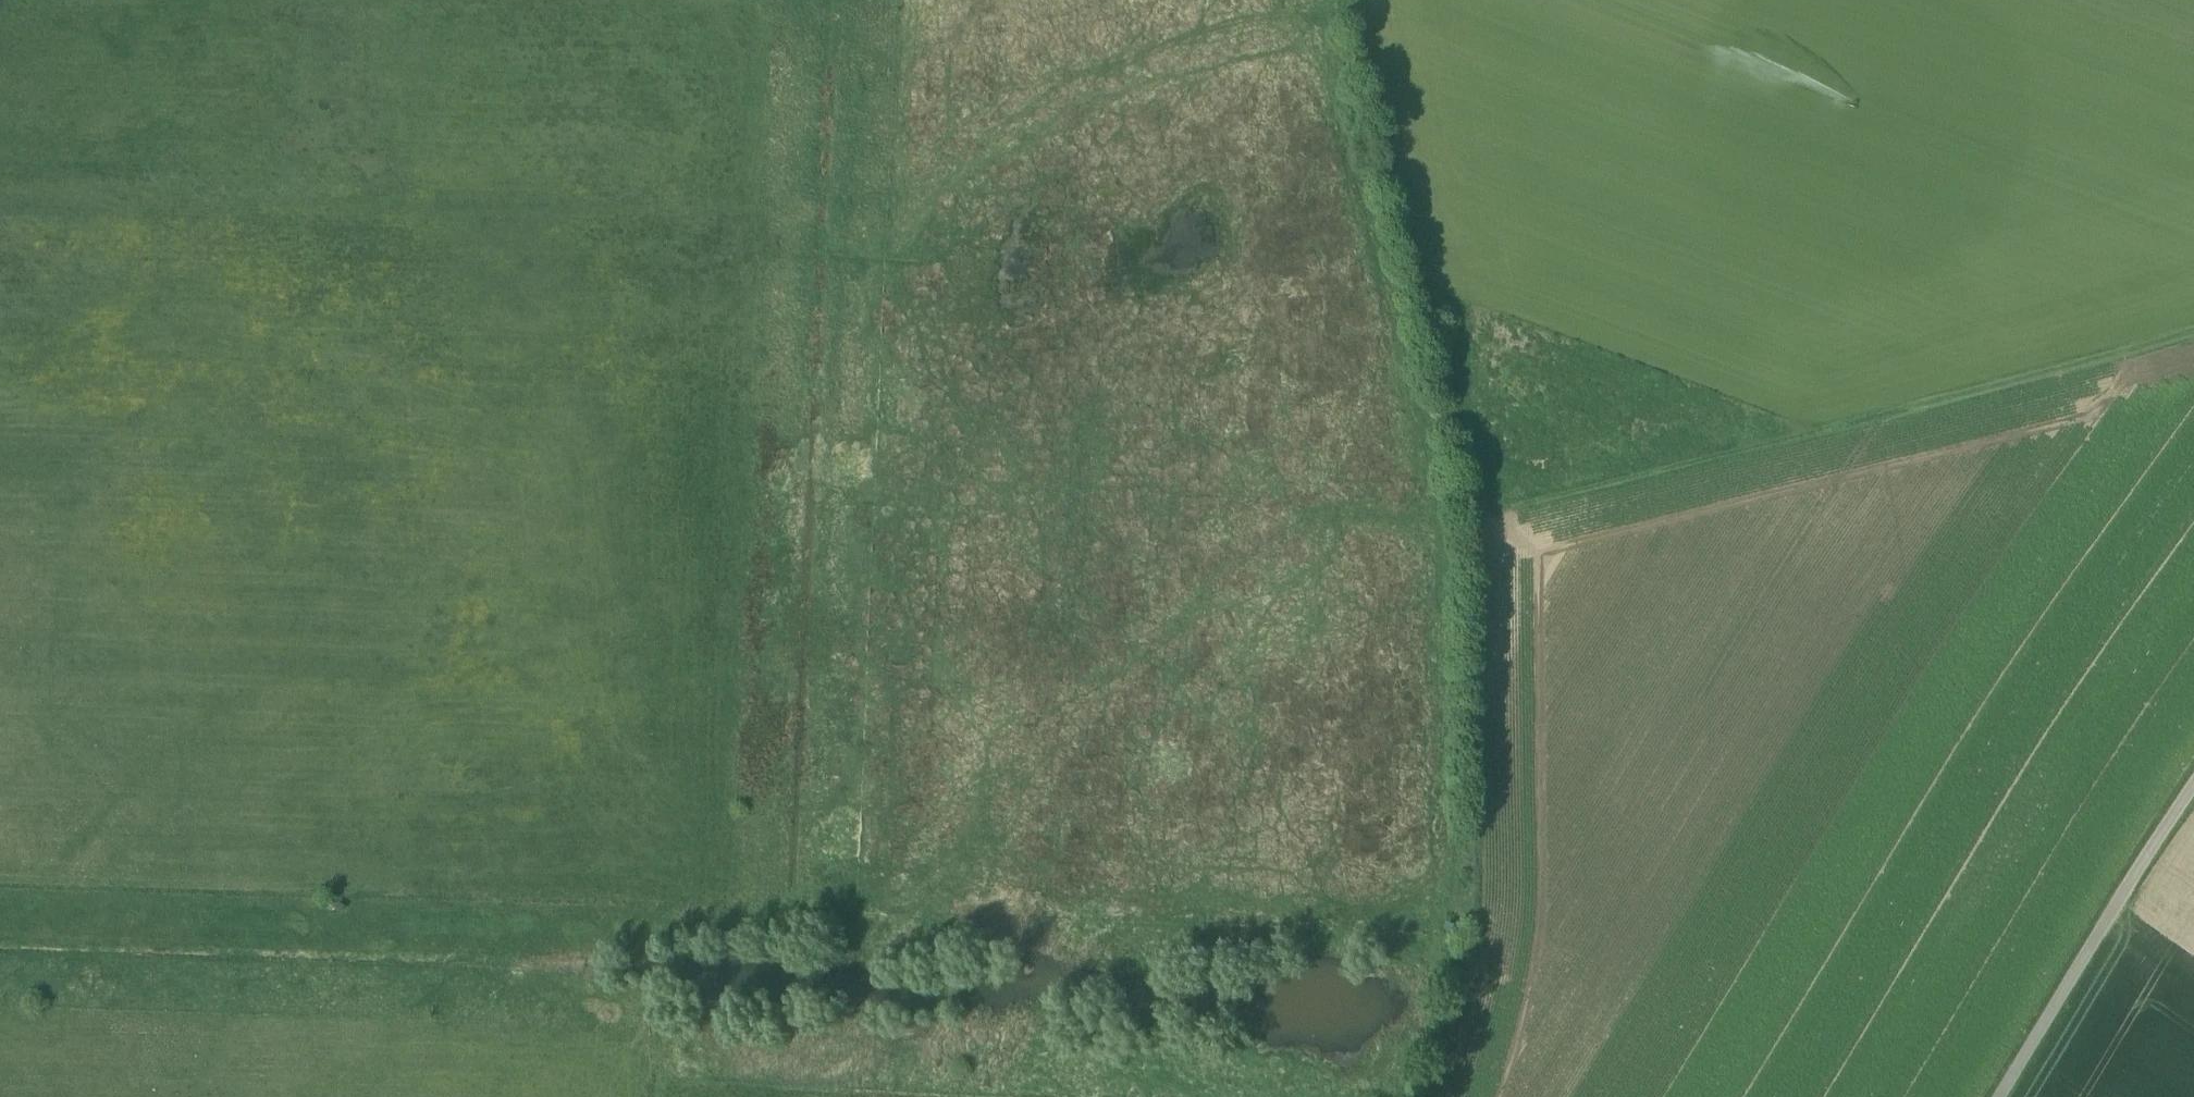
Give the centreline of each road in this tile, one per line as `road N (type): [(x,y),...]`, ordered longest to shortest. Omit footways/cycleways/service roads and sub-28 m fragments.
road 1 (track): [(2193,348),(1503,515)]
road 2 (residential): [(2001,1096),(2193,781)]

